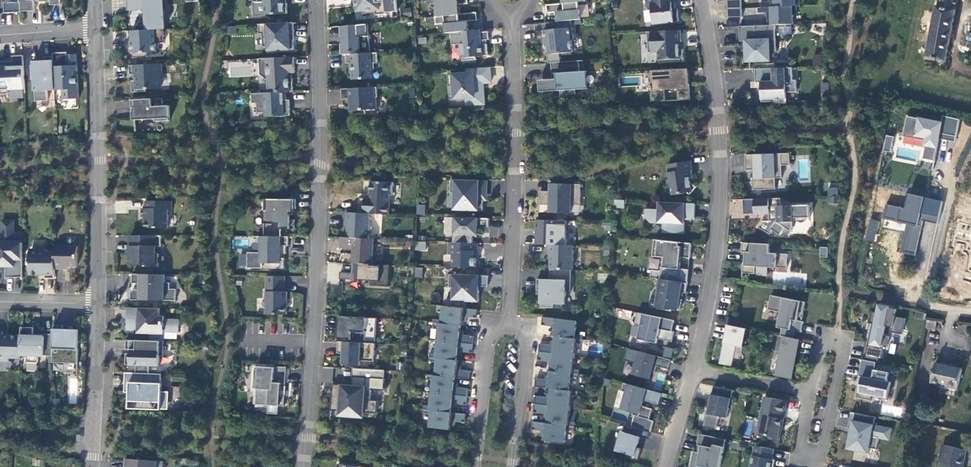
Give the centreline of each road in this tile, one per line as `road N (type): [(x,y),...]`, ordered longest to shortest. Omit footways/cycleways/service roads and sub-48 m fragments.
road 1 (residential): [(319,0),(320,198),(304,466)]
road 2 (residential): [(701,0),(720,187),(693,371)]
road 3 (residential): [(510,19),(508,317)]
road 4 (residential): [(97,304),(97,31)]
road 5 (residential): [(811,395),(797,461),(822,466),(848,341),(823,338)]
road 6 (residential): [(91,466),(97,304)]
road 7 (residential): [(508,317),(489,334),(476,466)]
road 8 (residential): [(513,466),(527,342),(508,317)]

